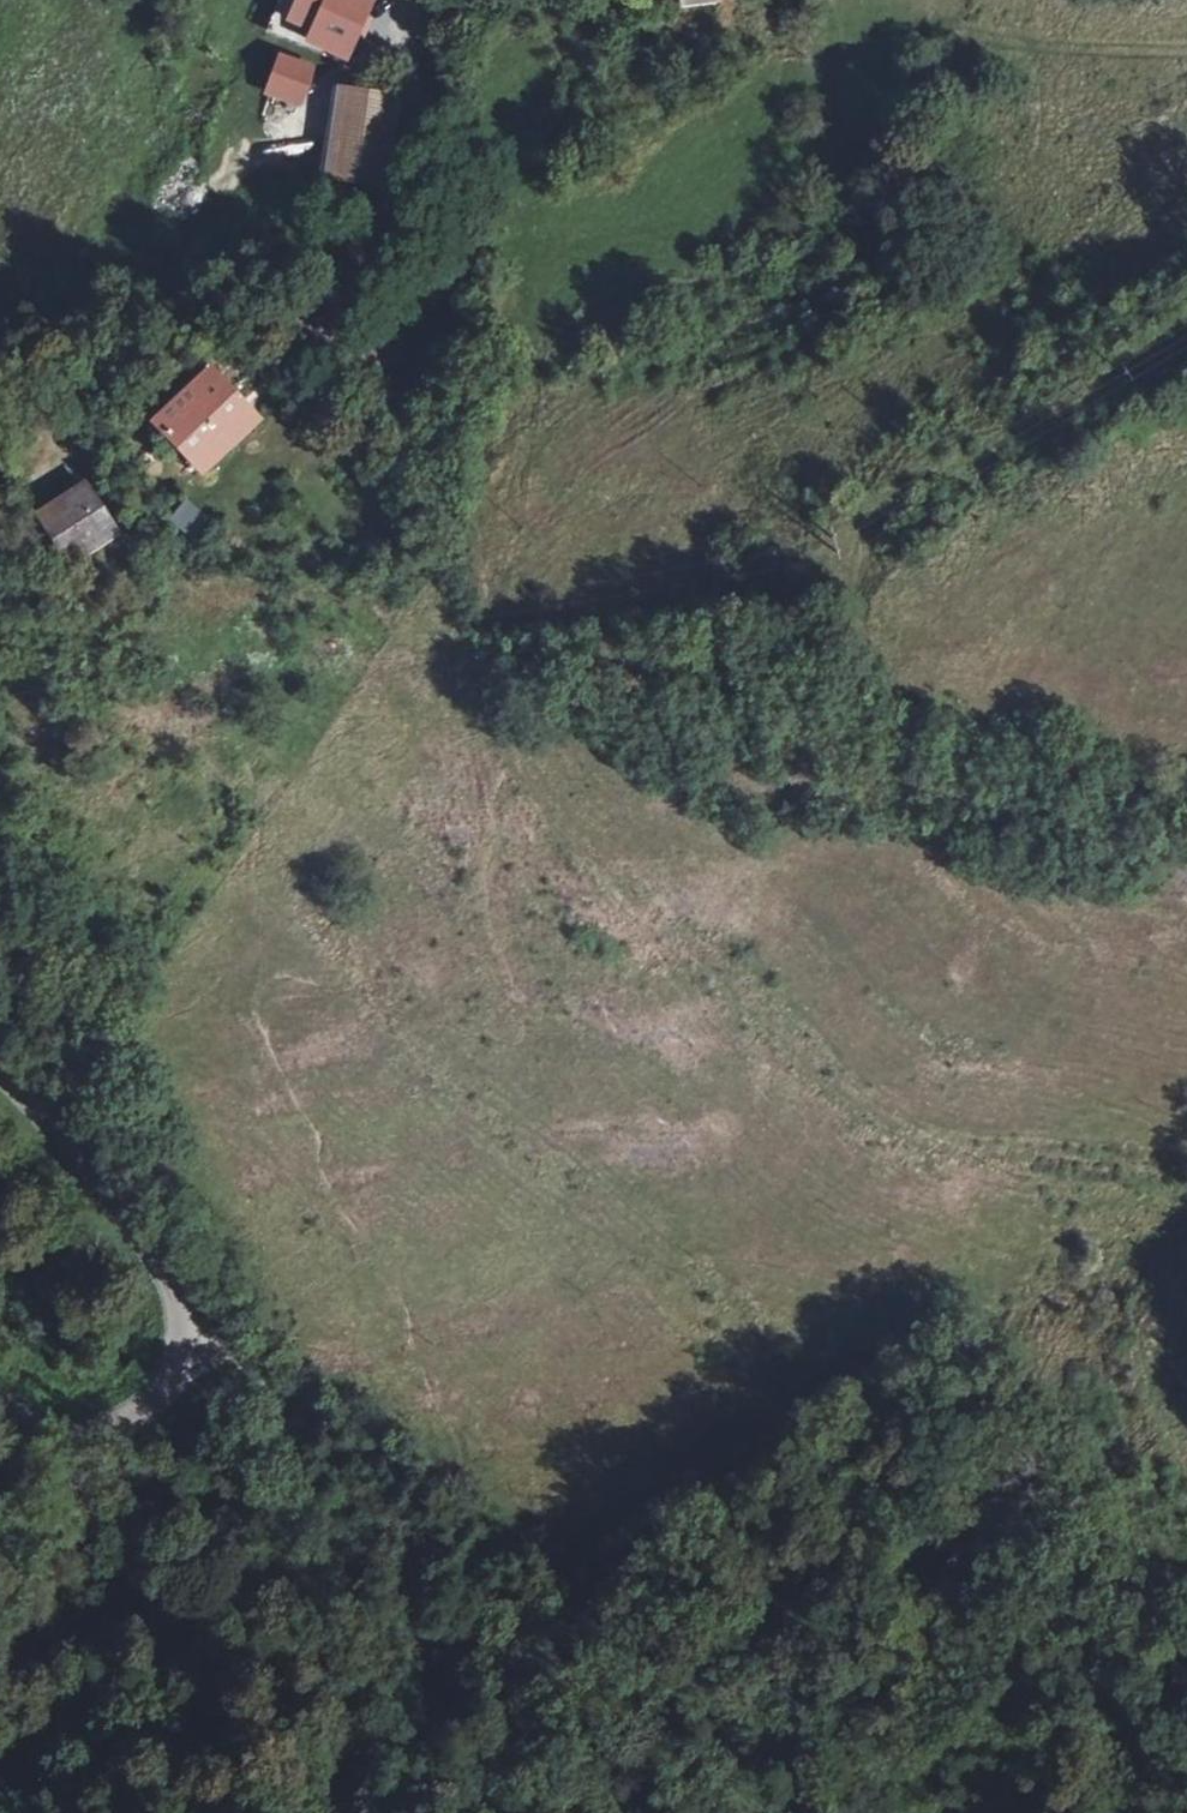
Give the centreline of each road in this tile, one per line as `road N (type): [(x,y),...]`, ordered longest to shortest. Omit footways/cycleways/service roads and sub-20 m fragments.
road 1 (tertiary): [(0,1398),(17,1413),(86,1438),(126,1428),(159,1402),(179,1363),(182,1318),(168,1282),(73,1152),(0,1074)]
road 2 (unclassified): [(394,0),(434,122),(418,197),(290,331),(212,331)]

